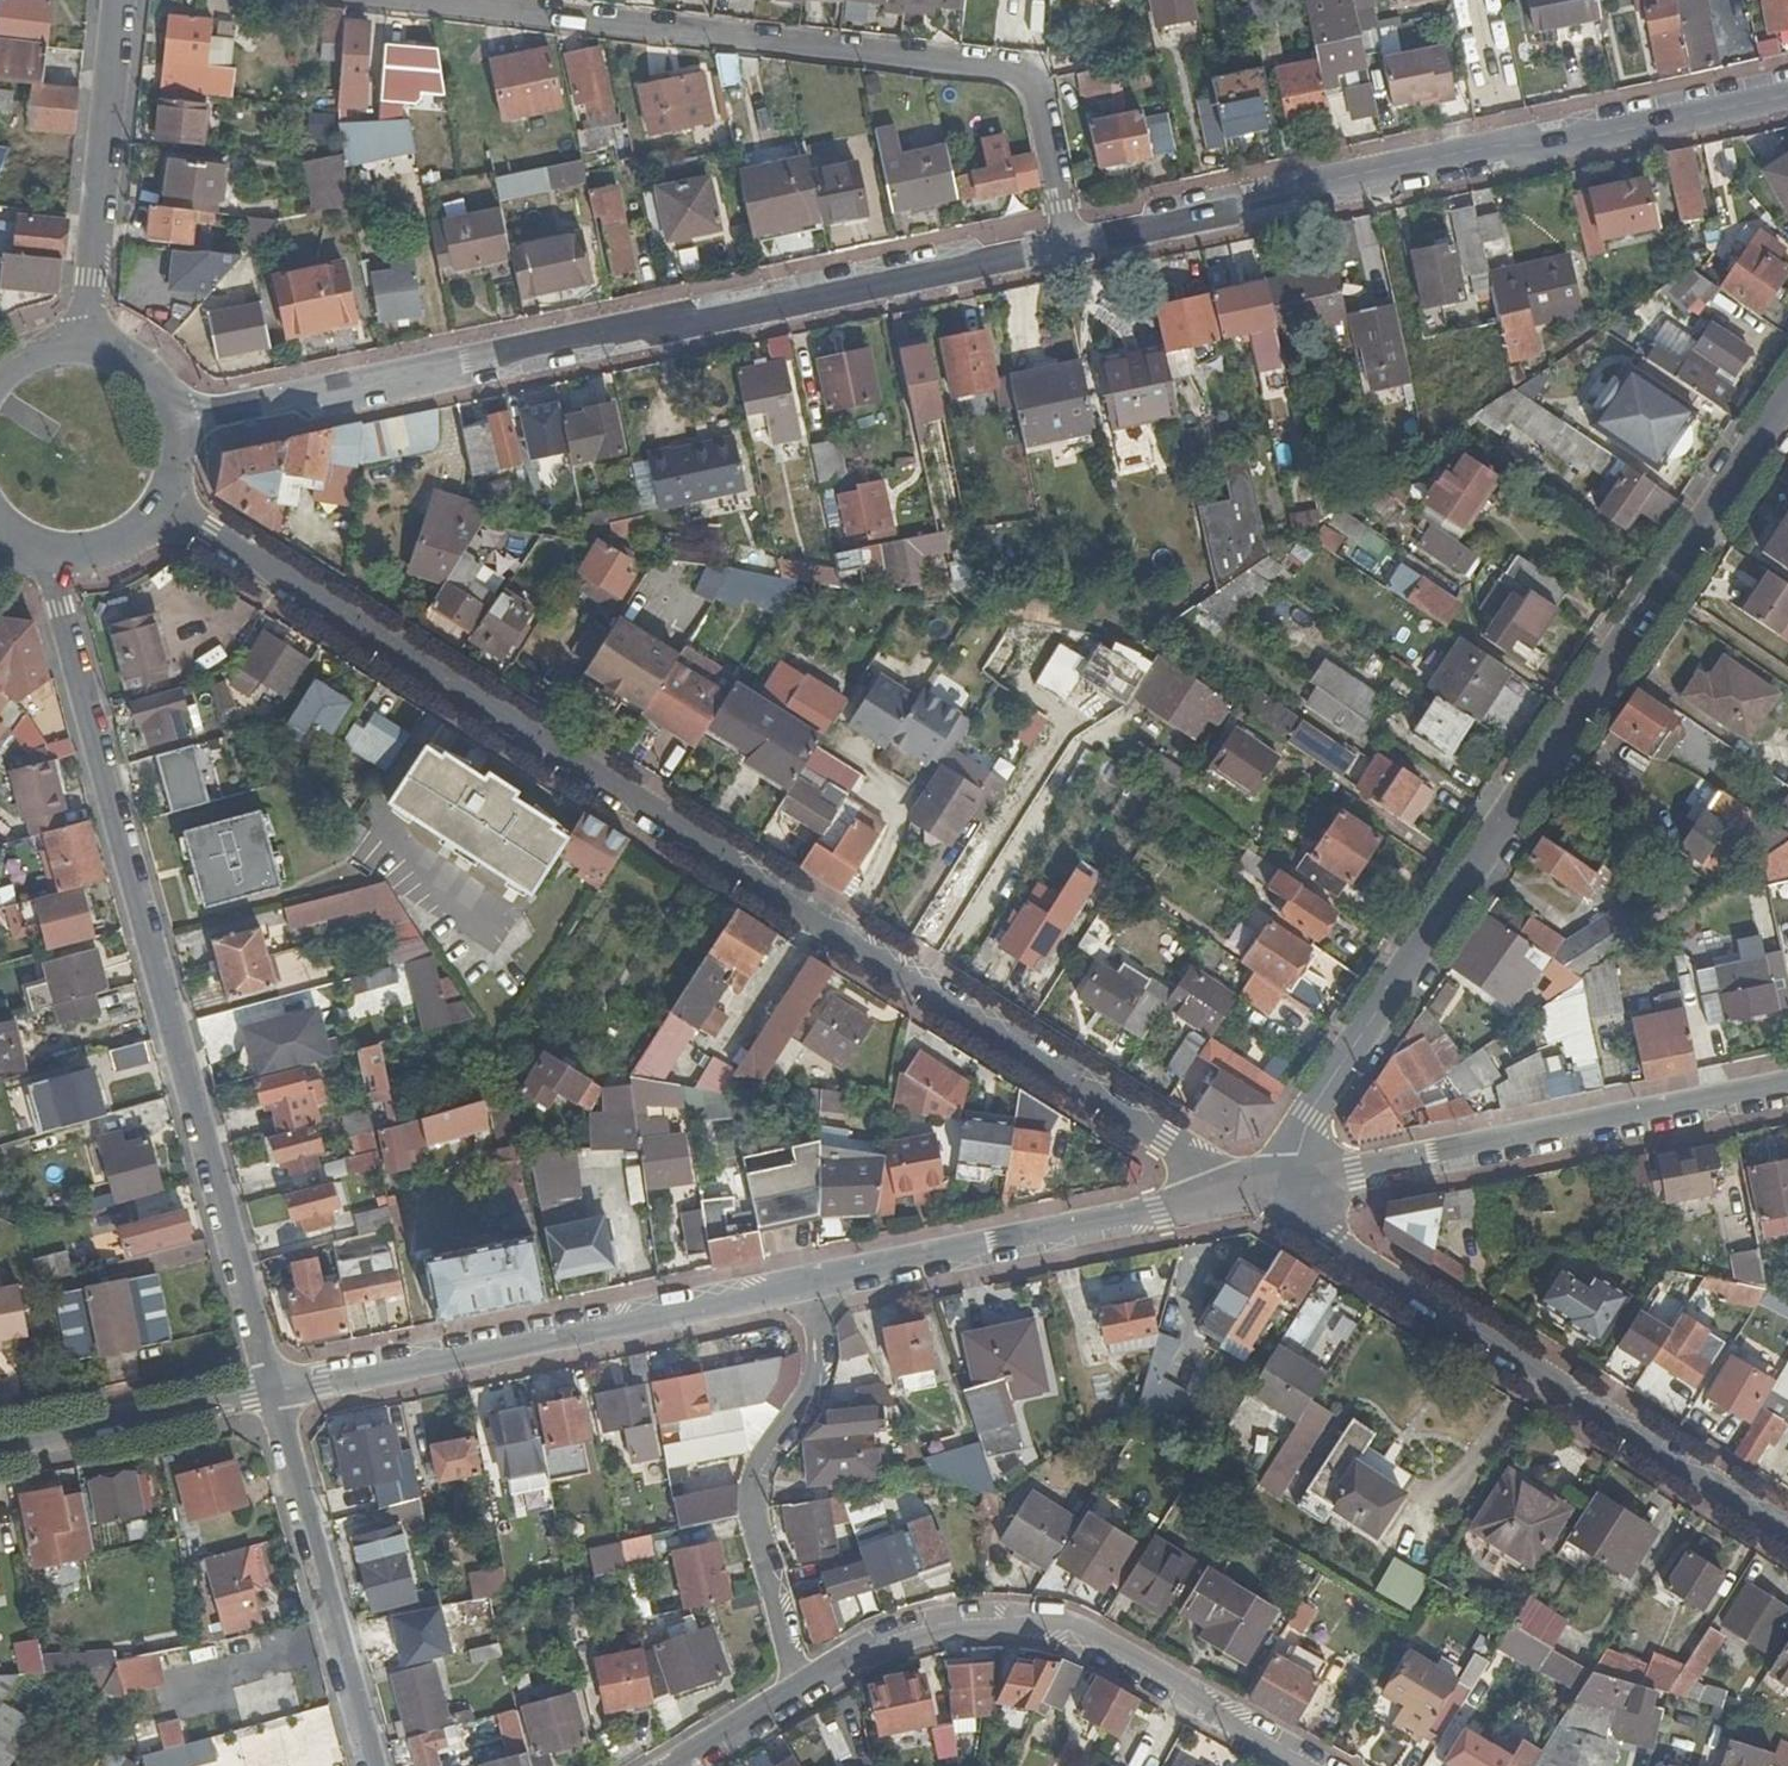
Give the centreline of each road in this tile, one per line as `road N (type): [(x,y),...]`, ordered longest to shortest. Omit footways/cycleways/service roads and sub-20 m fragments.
road 1 (unclassified): [(183,506),(208,535),(1260,1193)]
road 2 (unclassified): [(1260,1193),(1787,398)]
road 3 (unclassified): [(187,411),(249,409),(1058,240)]
road 4 (residential): [(57,574),(275,1388)]
road 5 (residential): [(433,0),(1018,73),(1058,240)]
road 6 (unclassified): [(1058,240),(1787,94)]
road 7 (unclassified): [(1260,1193),(1787,1533)]
road 8 (residential): [(1303,1765),(1043,1626),(932,1634),(793,1688)]
road 9 (residential): [(1260,1193),(1787,1090)]
road 10 (residential): [(275,1388),(791,1281)]
road 11 (residential): [(791,1281),(1260,1193)]
road 12 (residential): [(791,1281),(816,1362),(807,1404),(768,1441),(751,1480),(751,1533),(793,1688)]
road 13 (residential): [(275,1388),(373,1765)]
road 14 (unclassified): [(120,0),(88,335)]
road 15 (residential): [(0,1442),(275,1388)]
road 16 (unclassified): [(57,574),(131,561),(161,538),(183,506)]
road 17 (residential): [(793,1688),(673,1765)]
road 18 (unclassified): [(187,411),(148,359),(88,335)]

